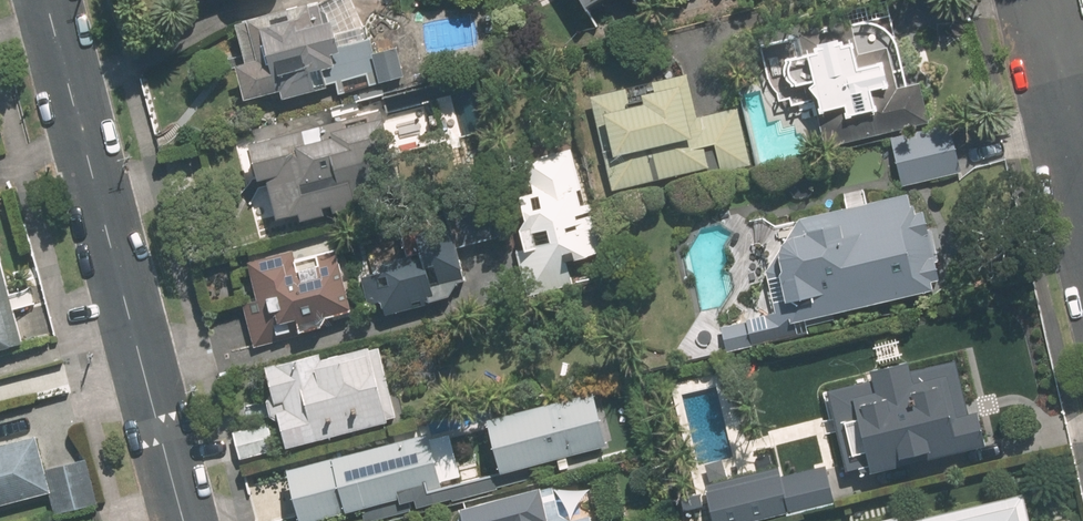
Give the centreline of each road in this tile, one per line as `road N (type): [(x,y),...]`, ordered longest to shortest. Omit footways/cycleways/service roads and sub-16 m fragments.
road 1 (residential): [(183,520),(46,0)]
road 2 (residential): [(1035,0),(1082,202)]

